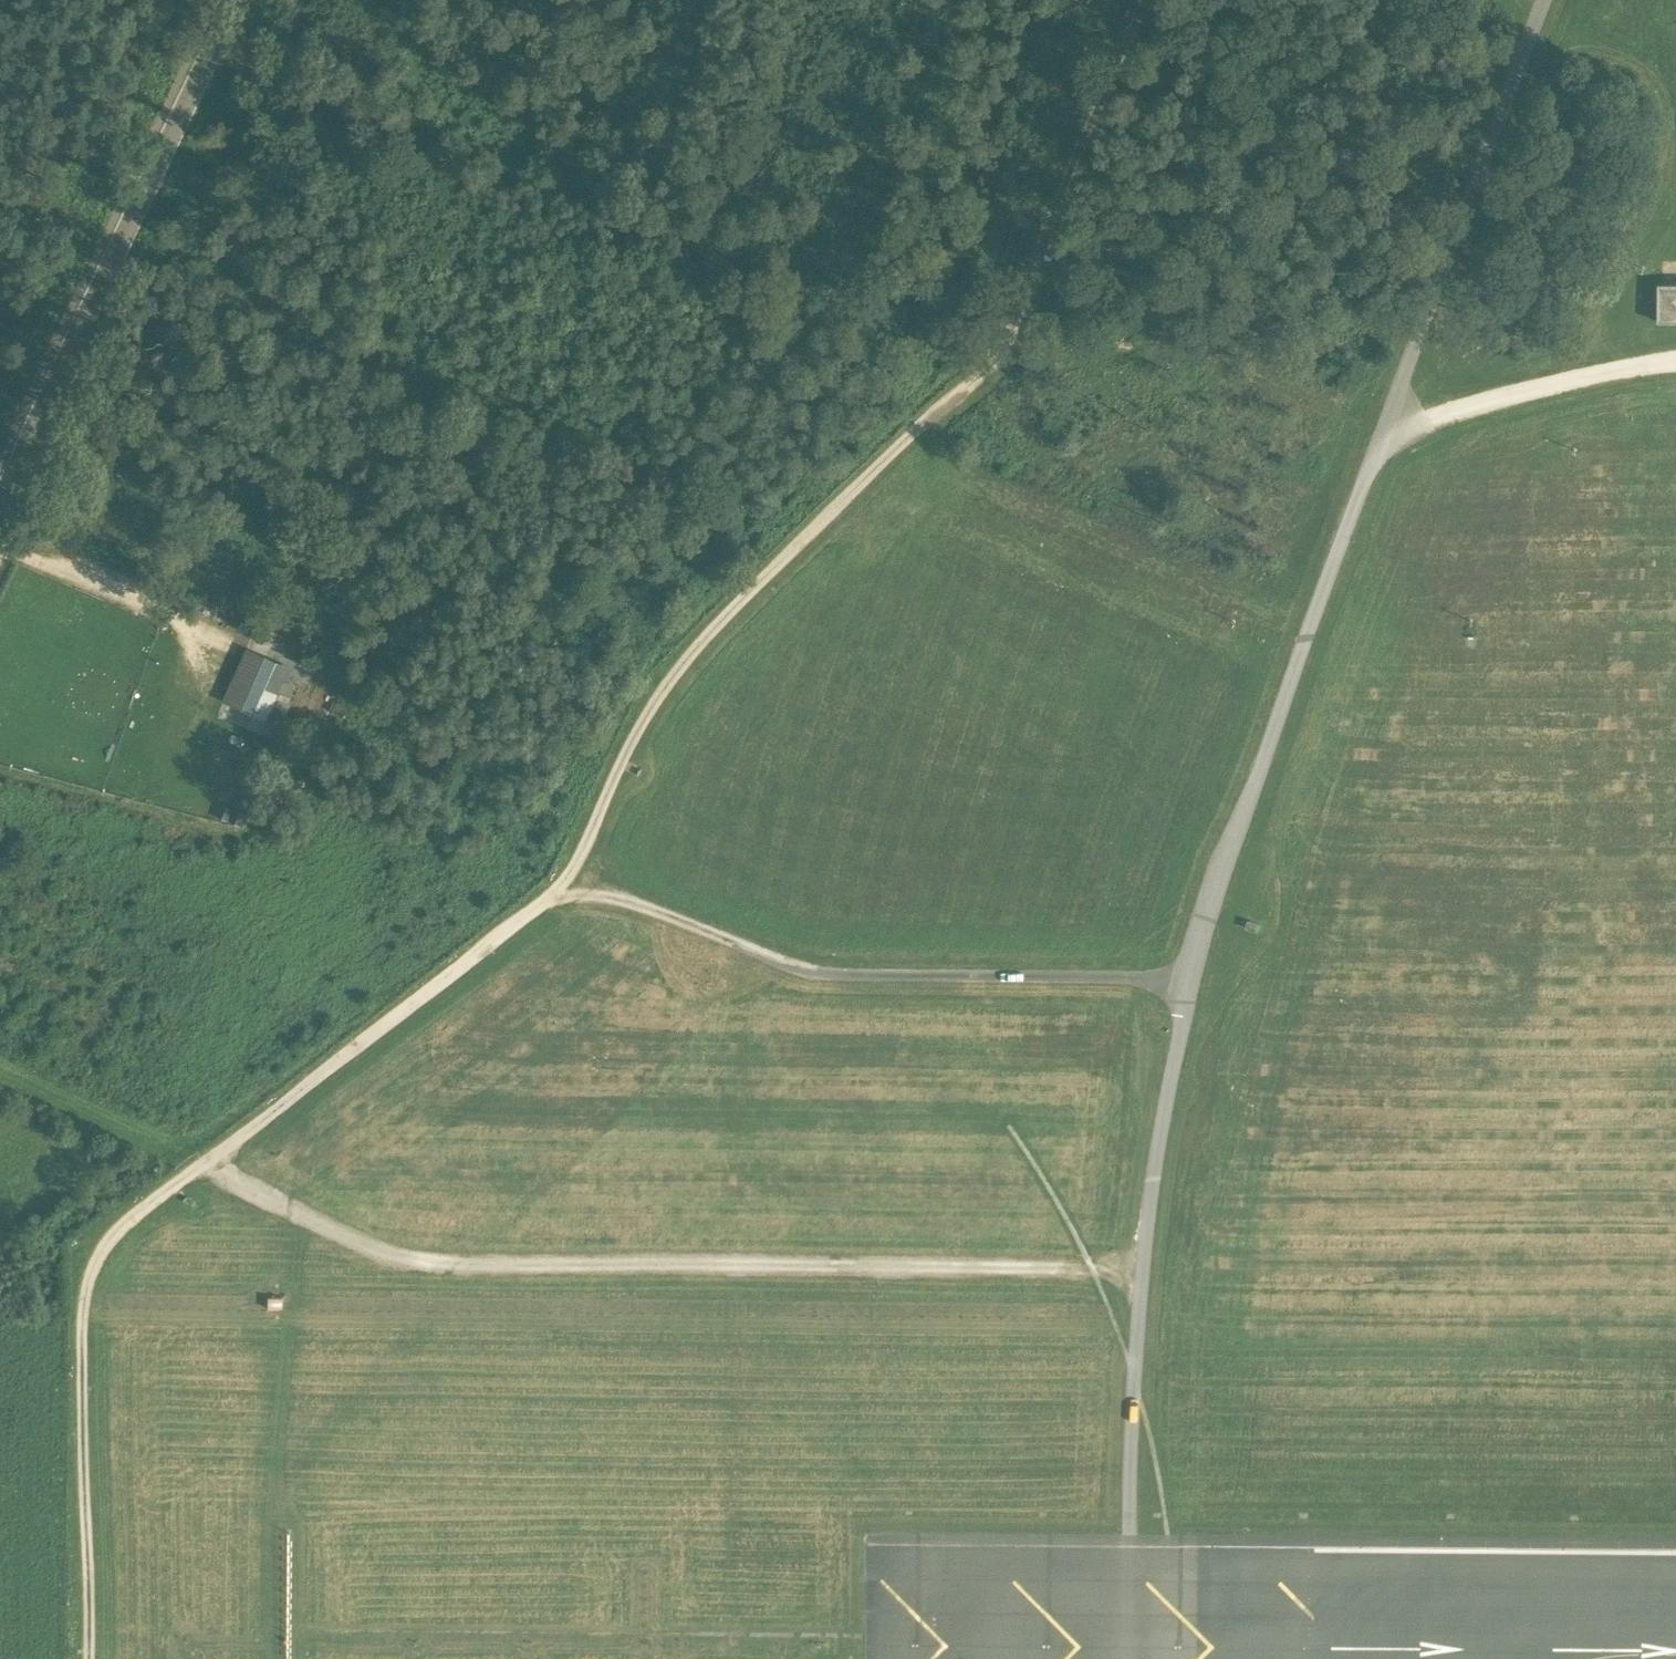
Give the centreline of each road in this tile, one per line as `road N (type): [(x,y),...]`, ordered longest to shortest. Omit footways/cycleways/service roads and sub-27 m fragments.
road 1 (tertiary): [(0,532),(256,0)]
road 2 (track): [(235,48),(396,128),(533,181),(707,220)]
road 3 (track): [(1037,252),(1196,344),(1383,429)]
road 4 (track): [(0,539),(324,684)]
road 5 (track): [(0,1066),(189,1157)]

